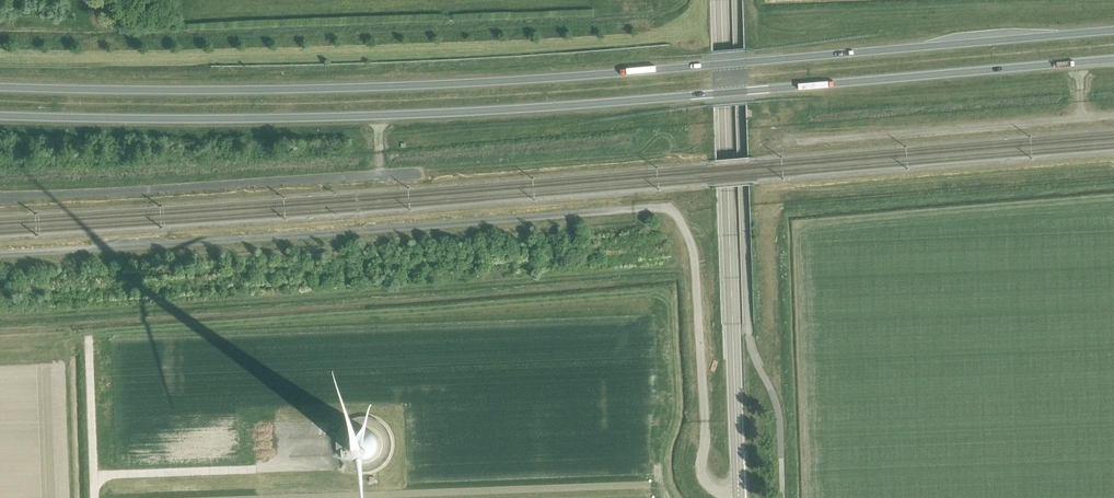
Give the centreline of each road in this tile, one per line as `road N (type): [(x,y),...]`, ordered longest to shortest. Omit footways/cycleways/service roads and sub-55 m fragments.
road 1 (trunk): [(1113,30),(460,83),(0,86)]
road 2 (trunk): [(0,114),(460,112),(1113,59)]
road 3 (secondary): [(738,497),(721,0)]
road 4 (track): [(779,143),(1113,115)]

